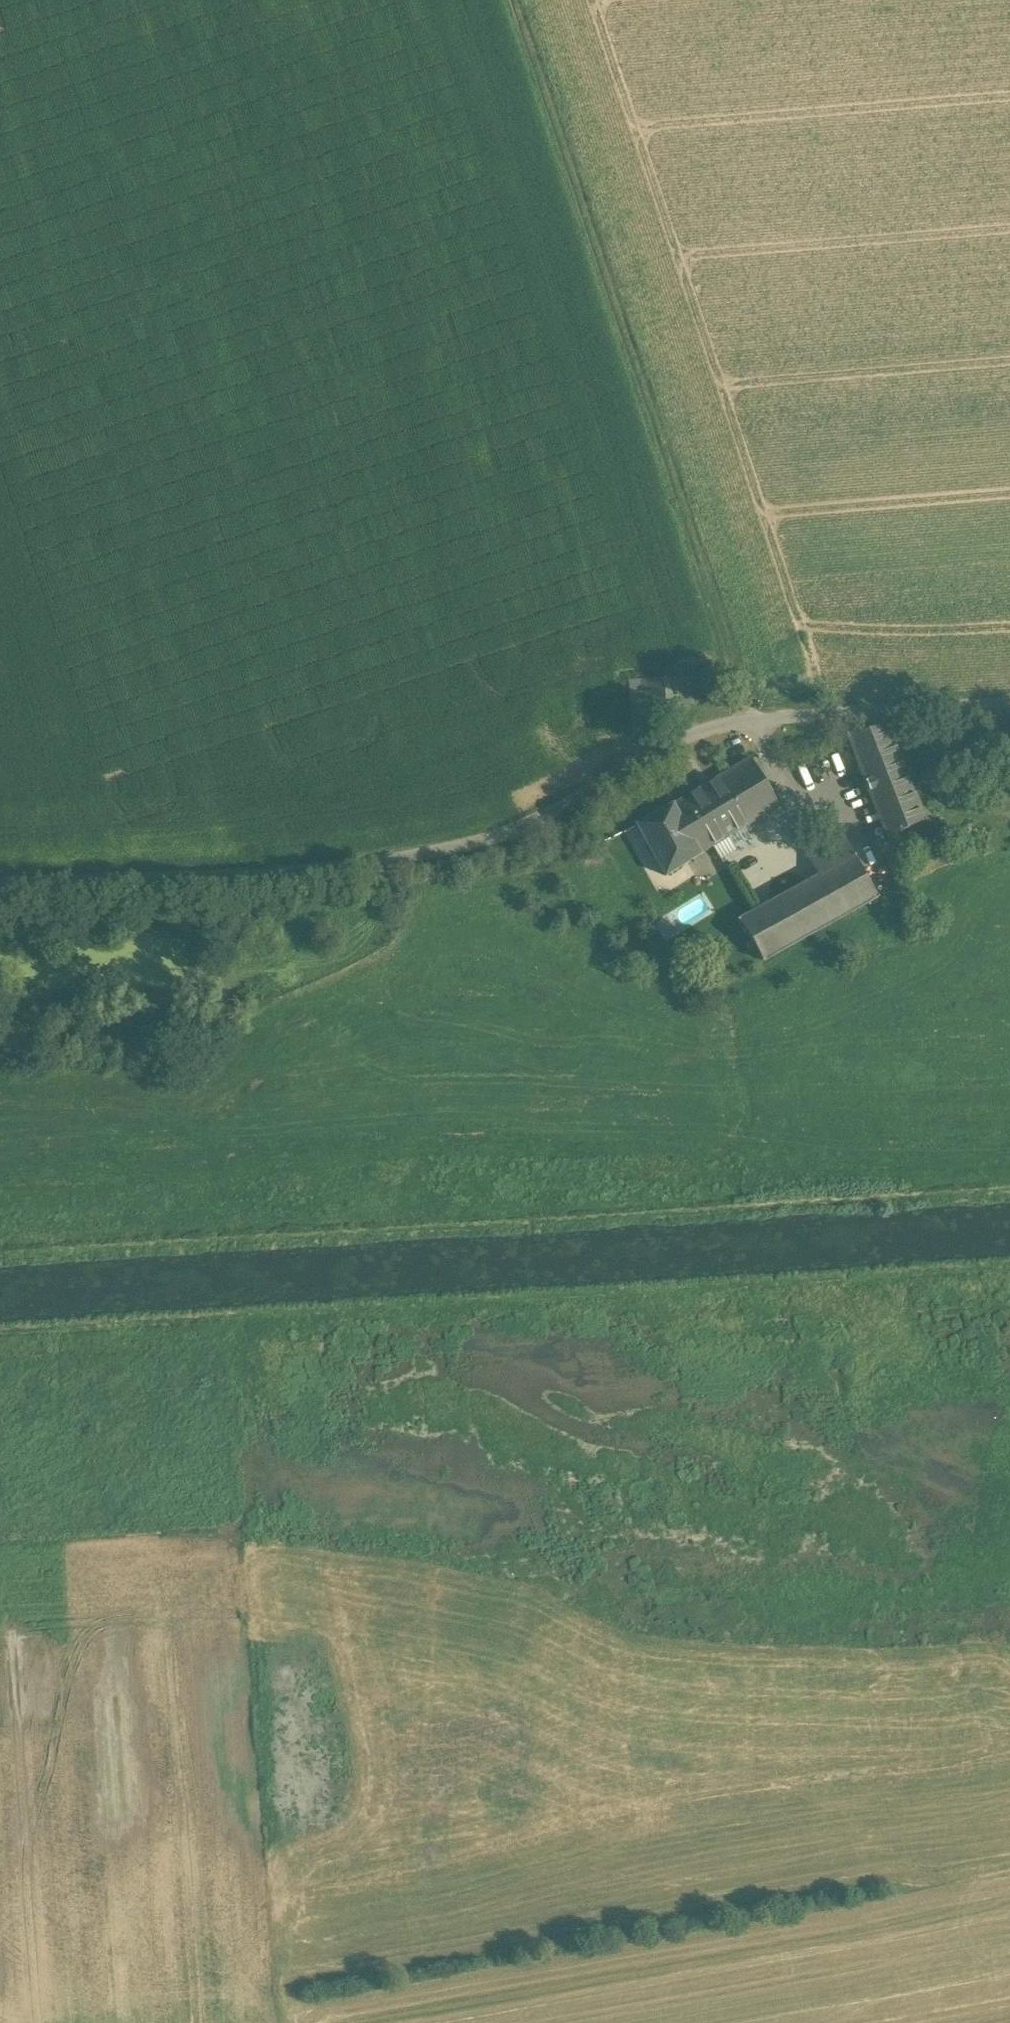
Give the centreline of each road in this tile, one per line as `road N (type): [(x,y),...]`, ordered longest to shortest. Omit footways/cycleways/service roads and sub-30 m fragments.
road 1 (unclassified): [(0,882),(262,876),(443,850),(537,819),(684,737),(816,714),(1009,703)]
road 2 (track): [(755,724),(515,0)]

